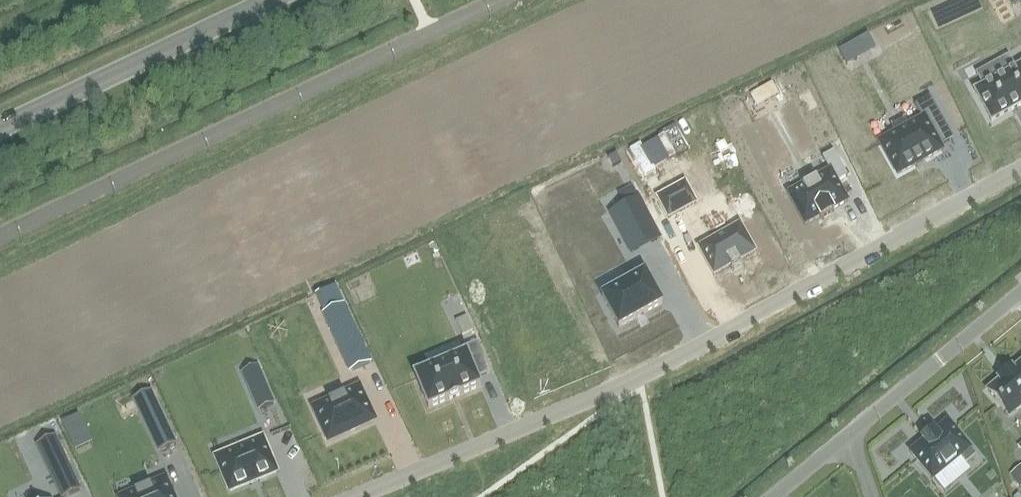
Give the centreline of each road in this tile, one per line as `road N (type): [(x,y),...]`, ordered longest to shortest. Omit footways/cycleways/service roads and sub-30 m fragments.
road 1 (residential): [(356,496),(639,379),(1020,168)]
road 2 (residential): [(502,0),(0,236)]
road 3 (residential): [(1020,293),(774,496)]
road 4 (tertiary): [(270,0),(0,129)]

